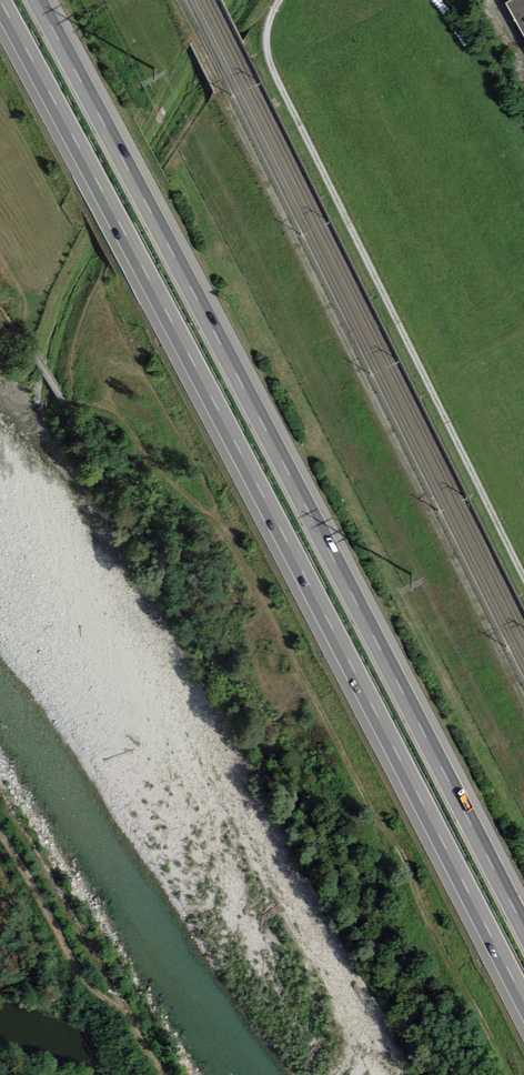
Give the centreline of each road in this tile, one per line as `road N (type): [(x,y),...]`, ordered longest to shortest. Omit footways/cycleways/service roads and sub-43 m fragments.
road 1 (motorway): [(0,5),(523,1004)]
road 2 (motorway): [(523,931),(35,0)]
road 3 (track): [(510,1074),(218,521),(153,467),(109,393),(37,353)]
road 4 (track): [(523,576),(272,66),(267,28),(279,0)]
road 5 (track): [(160,1074),(0,805)]

